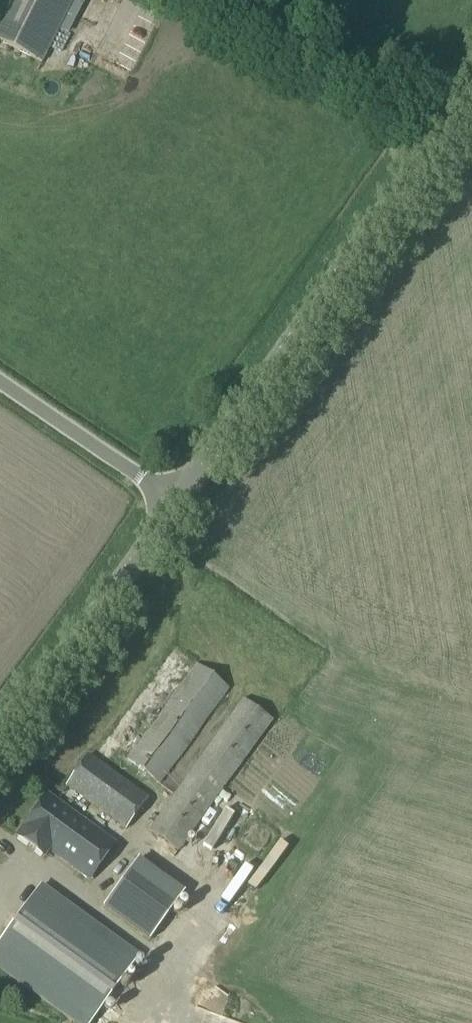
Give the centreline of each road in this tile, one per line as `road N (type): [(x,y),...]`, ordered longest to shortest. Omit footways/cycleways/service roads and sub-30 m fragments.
road 1 (unclassified): [(163,520),(307,302),(471,87)]
road 2 (unclassified): [(0,739),(163,520)]
road 3 (unclassified): [(163,520),(0,407)]

